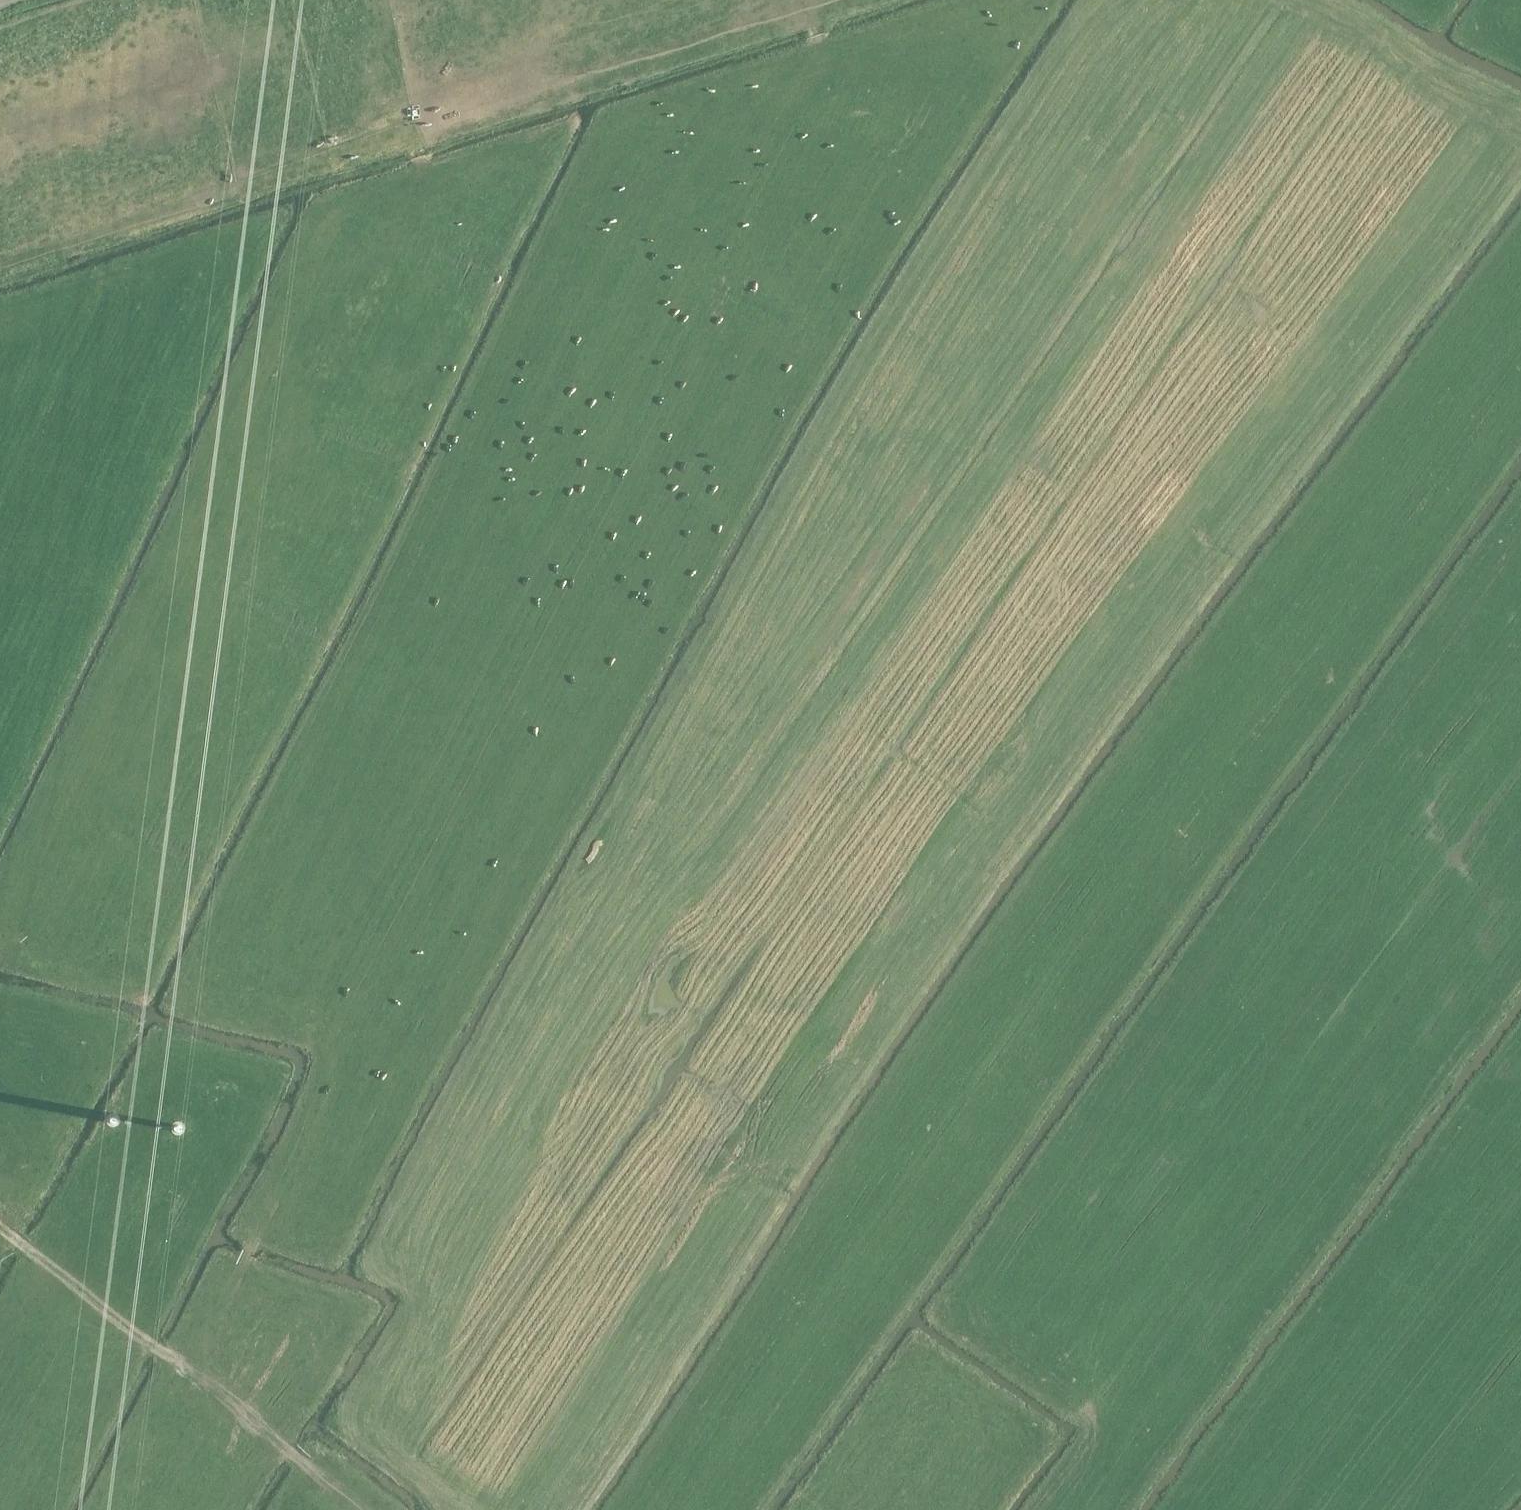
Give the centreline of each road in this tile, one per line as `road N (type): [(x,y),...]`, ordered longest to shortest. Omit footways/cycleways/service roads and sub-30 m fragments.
road 1 (track): [(849,0),(0,266)]
road 2 (track): [(367,1509),(0,1224)]

